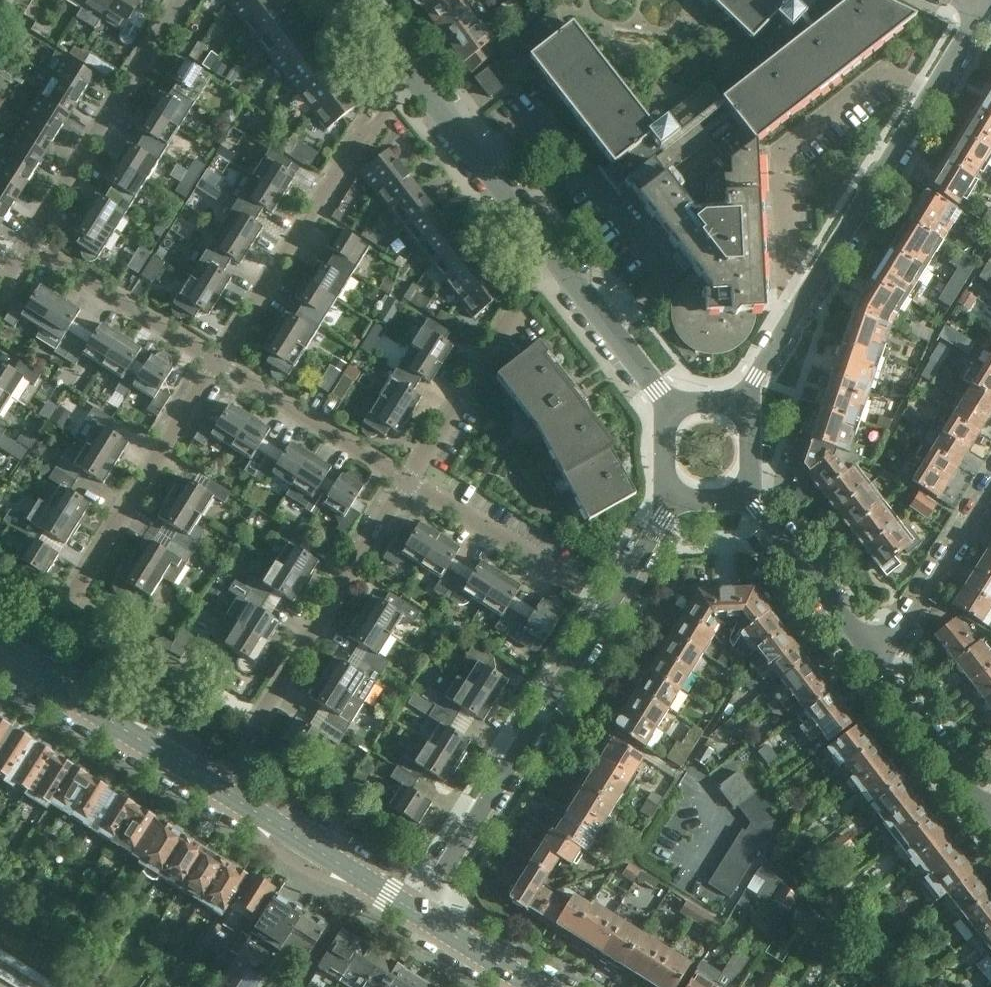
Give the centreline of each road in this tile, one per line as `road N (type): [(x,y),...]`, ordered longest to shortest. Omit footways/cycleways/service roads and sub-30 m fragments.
road 1 (residential): [(742,401),(980,12)]
road 2 (residential): [(421,912),(609,603)]
road 3 (residential): [(219,785),(409,480)]
road 4 (residential): [(24,665),(216,363)]
road 5 (residential): [(216,363),(364,132),(410,78)]
road 6 (residential): [(25,246),(181,0)]
road 7 (residential): [(409,480),(551,252)]
road 8 (residential): [(609,603),(409,480)]
road 9 (tertiary): [(219,785),(24,665)]
road 10 (residential): [(409,480),(216,363)]
road 11 (residential): [(216,363),(25,246)]
road 12 (residential): [(551,252),(410,78)]
road 13 (residential): [(877,672),(746,498)]
road 14 (residential): [(990,489),(877,672)]
road 15 (residential): [(666,404),(551,252)]
road 16 (residential): [(990,816),(877,672)]
road 17 (tertiary): [(366,877),(219,785)]
road 18 (tertiary): [(544,986),(421,912)]
road 19 (residential): [(366,877),(300,986)]

